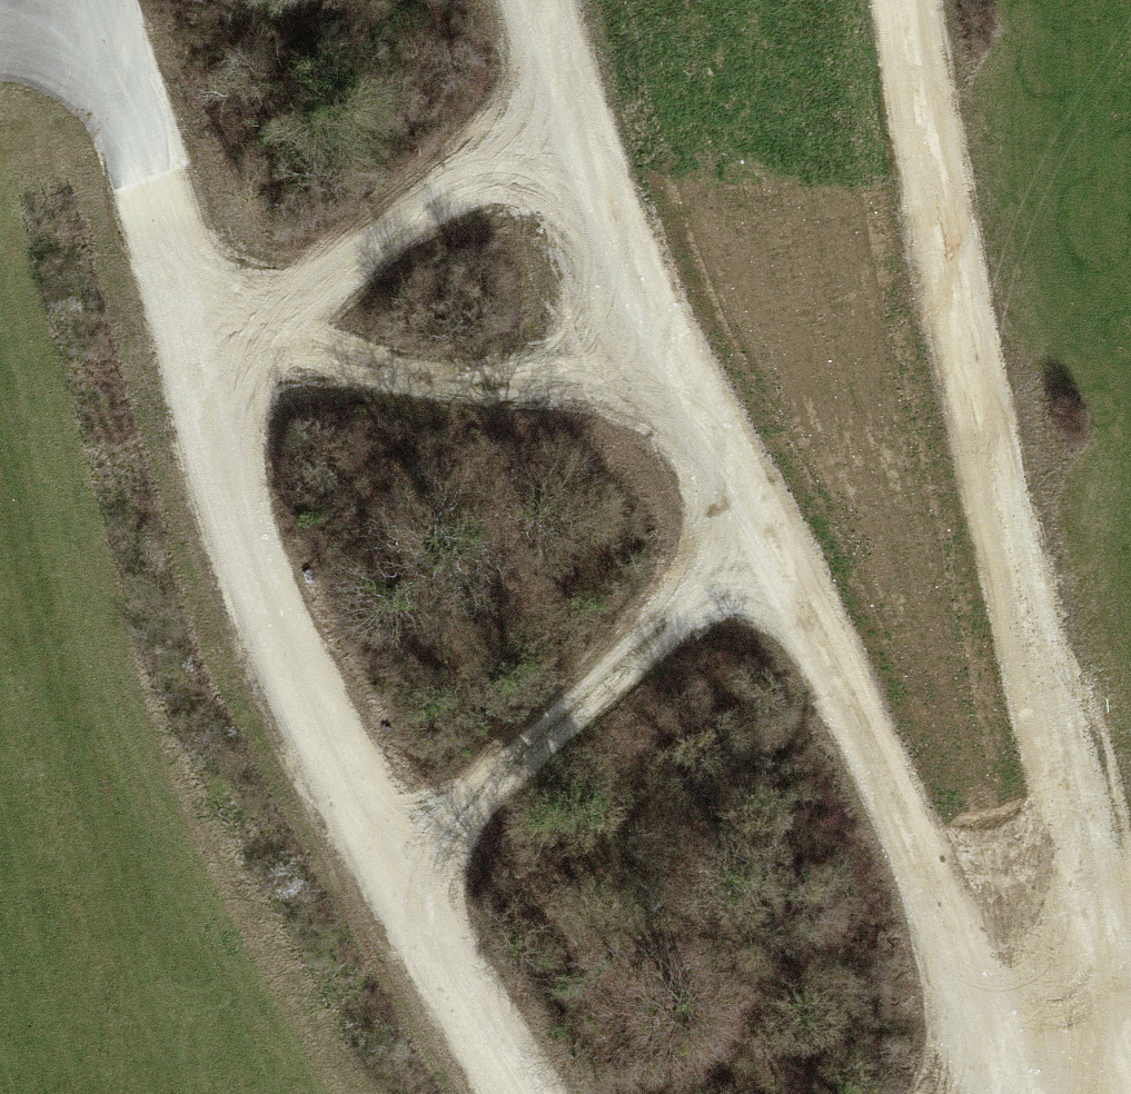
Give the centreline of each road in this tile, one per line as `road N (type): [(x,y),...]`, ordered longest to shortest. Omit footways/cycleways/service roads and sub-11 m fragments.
road 1 (track): [(48,0),(127,106),(268,628),(529,1093)]
road 2 (track): [(900,0),(1130,1055)]
road 3 (track): [(966,980),(908,822),(666,371),(536,0)]
road 4 (track): [(666,371),(615,358),(198,370),(566,100)]
road 5 (track): [(410,880),(751,540)]
road 6 (track): [(1114,986),(966,980)]

